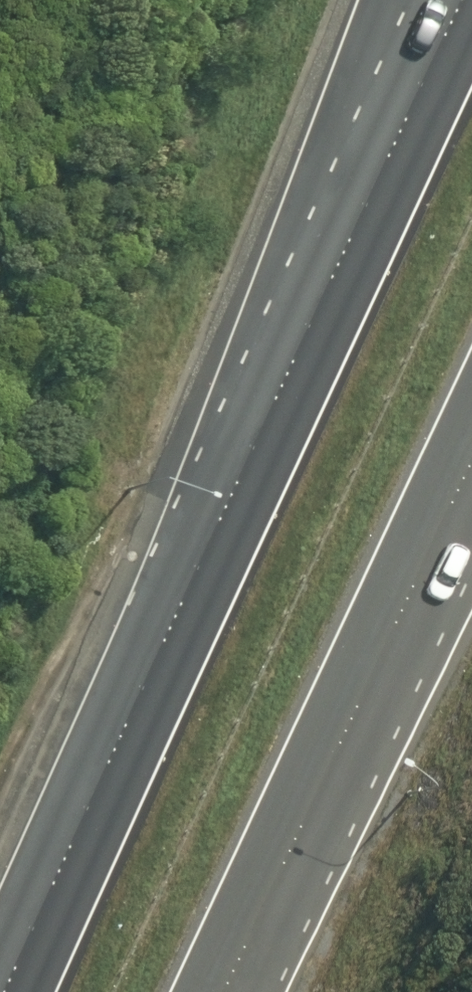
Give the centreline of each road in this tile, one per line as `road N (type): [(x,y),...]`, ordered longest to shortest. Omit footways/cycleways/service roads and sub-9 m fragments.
road 1 (motorway): [(52,879),(462,0)]
road 2 (motorway): [(52,879),(383,0)]
road 3 (motorway): [(471,457),(219,991)]
road 4 (motorway): [(4,991),(52,879)]

